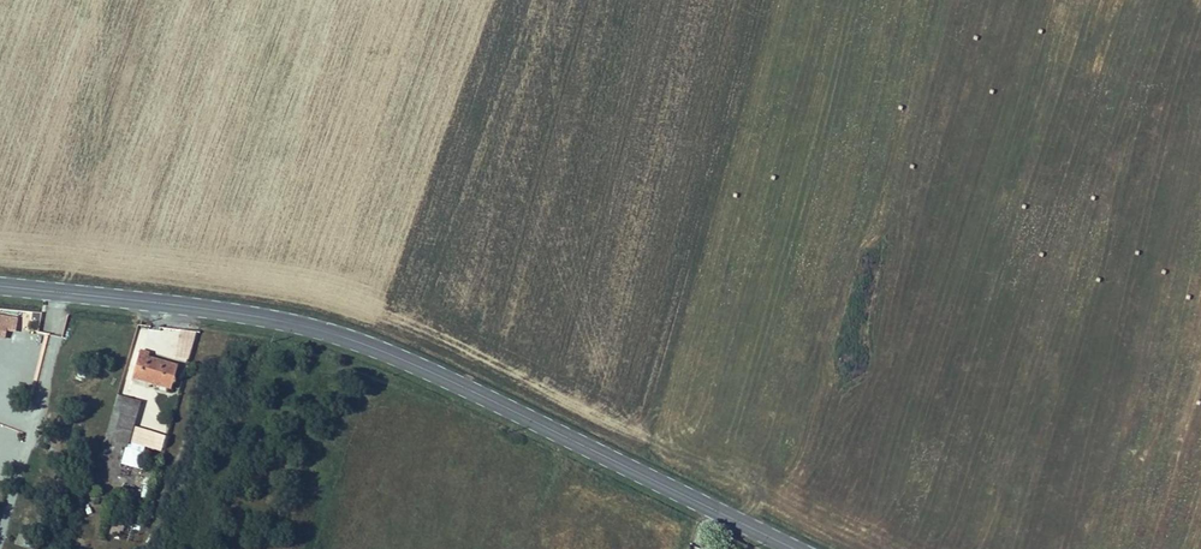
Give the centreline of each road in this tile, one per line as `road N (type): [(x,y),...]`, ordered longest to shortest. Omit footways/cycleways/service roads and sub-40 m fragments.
road 1 (primary): [(0,282),(269,314),(376,343),(801,548)]

